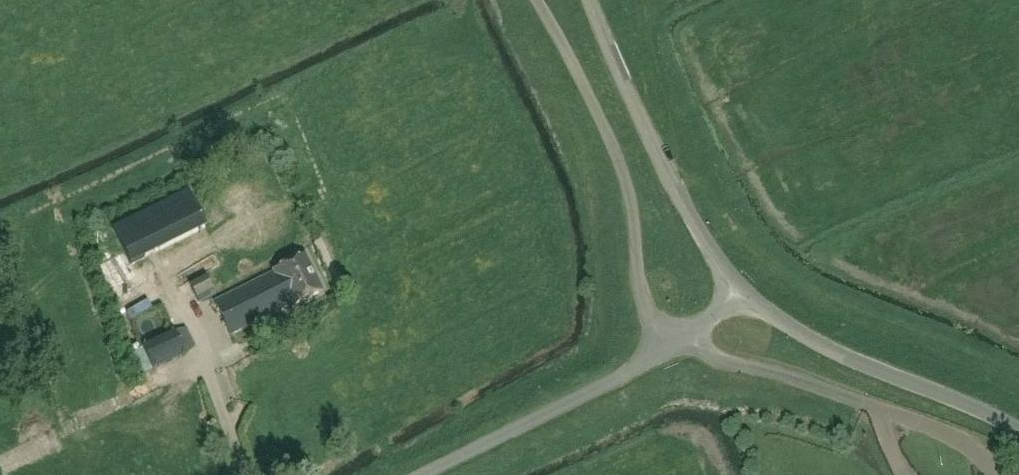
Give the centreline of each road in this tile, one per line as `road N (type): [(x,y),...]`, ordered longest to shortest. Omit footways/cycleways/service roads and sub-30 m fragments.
road 1 (unclassified): [(537,0),(613,145),(632,204),(645,299),(675,344)]
road 2 (unclassified): [(742,289),(673,183),(590,0)]
road 3 (unclassified): [(1018,430),(822,345),(742,289)]
road 4 (unclassified): [(421,474),(675,344)]

